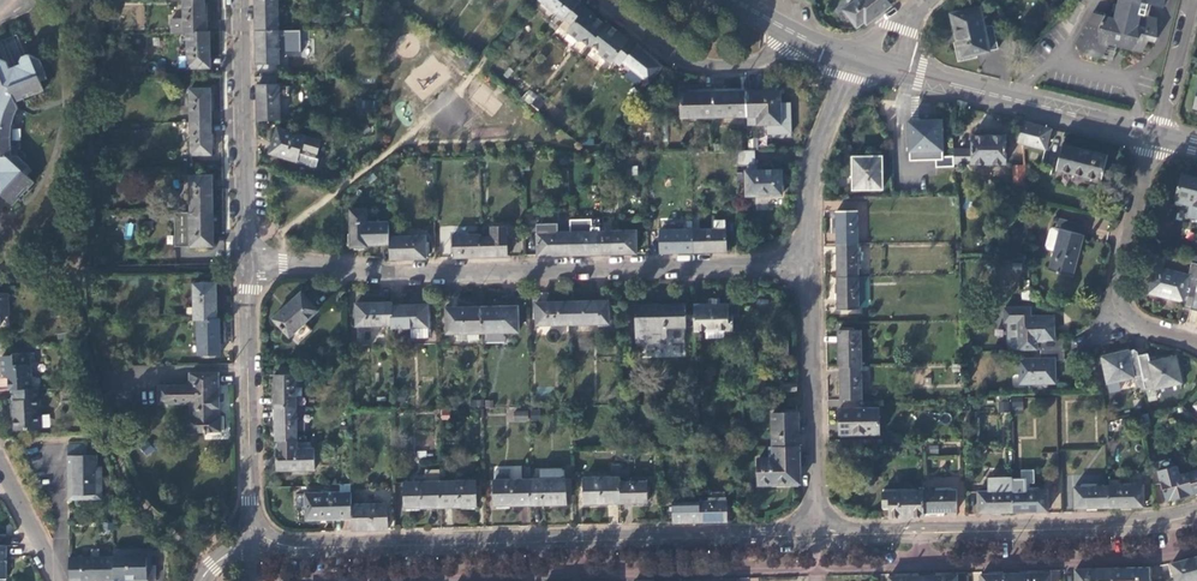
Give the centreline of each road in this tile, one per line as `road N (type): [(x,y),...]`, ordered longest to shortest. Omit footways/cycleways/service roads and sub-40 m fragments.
road 1 (residential): [(296,580),(922,569),(1196,552)]
road 2 (residential): [(810,266),(248,266)]
road 3 (residential): [(817,527),(285,541),(263,533)]
road 4 (residential): [(1196,508),(1124,519),(817,527)]
road 5 (secondary): [(1158,133),(863,56)]
road 6 (residential): [(263,533),(249,502),(248,266)]
road 7 (residential): [(1196,343),(1127,316),(1115,300),(1158,133)]
road 8 (residential): [(248,266),(244,0)]
road 9 (residential): [(817,527),(810,266)]
road 10 (residential): [(596,0),(675,58),(703,67),(759,60),(791,32)]
road 11 (residential): [(810,266),(808,191),(818,138),(835,90),(863,56)]
road 12 (residential): [(1158,133),(1193,0)]
road 13 (residential): [(56,580),(0,466)]

